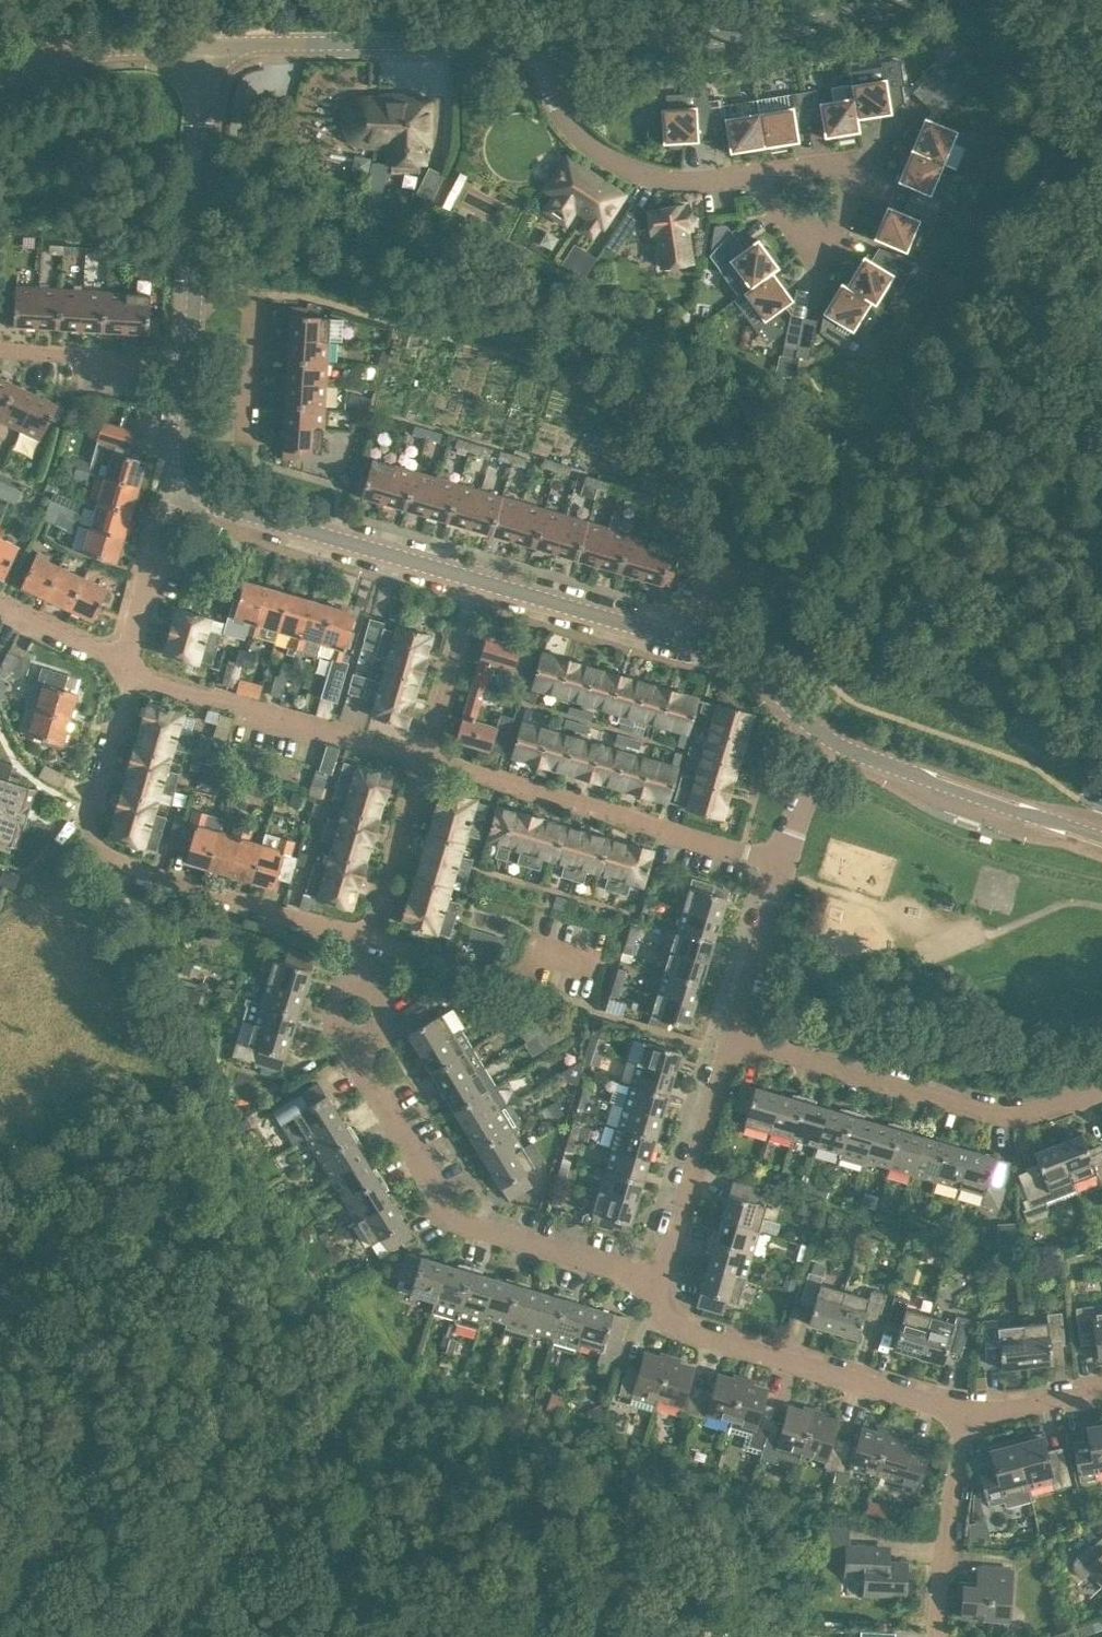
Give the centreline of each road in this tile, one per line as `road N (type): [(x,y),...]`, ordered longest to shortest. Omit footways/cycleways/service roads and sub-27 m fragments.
road 1 (residential): [(370,936),(151,873),(107,852),(90,812),(132,689),(129,668)]
road 2 (residential): [(653,1282),(455,1221),(365,1074),(364,1045)]
road 3 (tertiary): [(832,742),(770,680),(721,651),(477,580)]
road 4 (residential): [(1101,1090),(1033,1113),(993,1113),(731,1037)]
road 5 (unclassified): [(544,41),(720,36),(925,0)]
road 6 (residential): [(784,862),(426,757)]
road 7 (residential): [(964,1414),(687,1330),(658,1302),(653,1282)]
road 8 (unclassified): [(205,44),(544,41)]
road 9 (tertiary): [(189,364),(205,44)]
road 10 (residential): [(426,757),(129,668)]
road 11 (tertiary): [(477,580),(249,514),(196,482)]
road 12 (unclassified): [(758,173),(666,179),(606,157),(553,98),(544,41)]
road 13 (tertiary): [(1101,839),(832,742)]
road 14 (residential): [(653,1282),(731,1037)]
road 15 (unclassified): [(758,173),(828,163),(850,176),(837,227),(814,243),(766,186)]
road 16 (residential): [(964,1414),(940,1636)]
road 17 (tertiary): [(0,74),(95,48),(205,44)]
road 18 (residential): [(129,668),(126,648),(161,525),(196,482)]
road 19 (residential): [(548,948),(519,974),(495,973),(370,936)]
road 20 (residential): [(189,364),(0,352)]
road 21 (residential): [(370,936),(426,757)]
road 22 (residential): [(426,757),(477,580)]
road 23 (residential): [(731,1037),(784,862)]
road 24 (residential): [(129,668),(0,605)]
road 25 (residential): [(1101,1391),(964,1414)]
road 26 (residential): [(364,1045),(346,1044),(332,1032),(332,1004),(346,992),(364,990),(385,1018)]
road 27 (residential): [(784,862),(832,742)]
road 28 (tertiary): [(196,482),(186,446),(189,364)]

